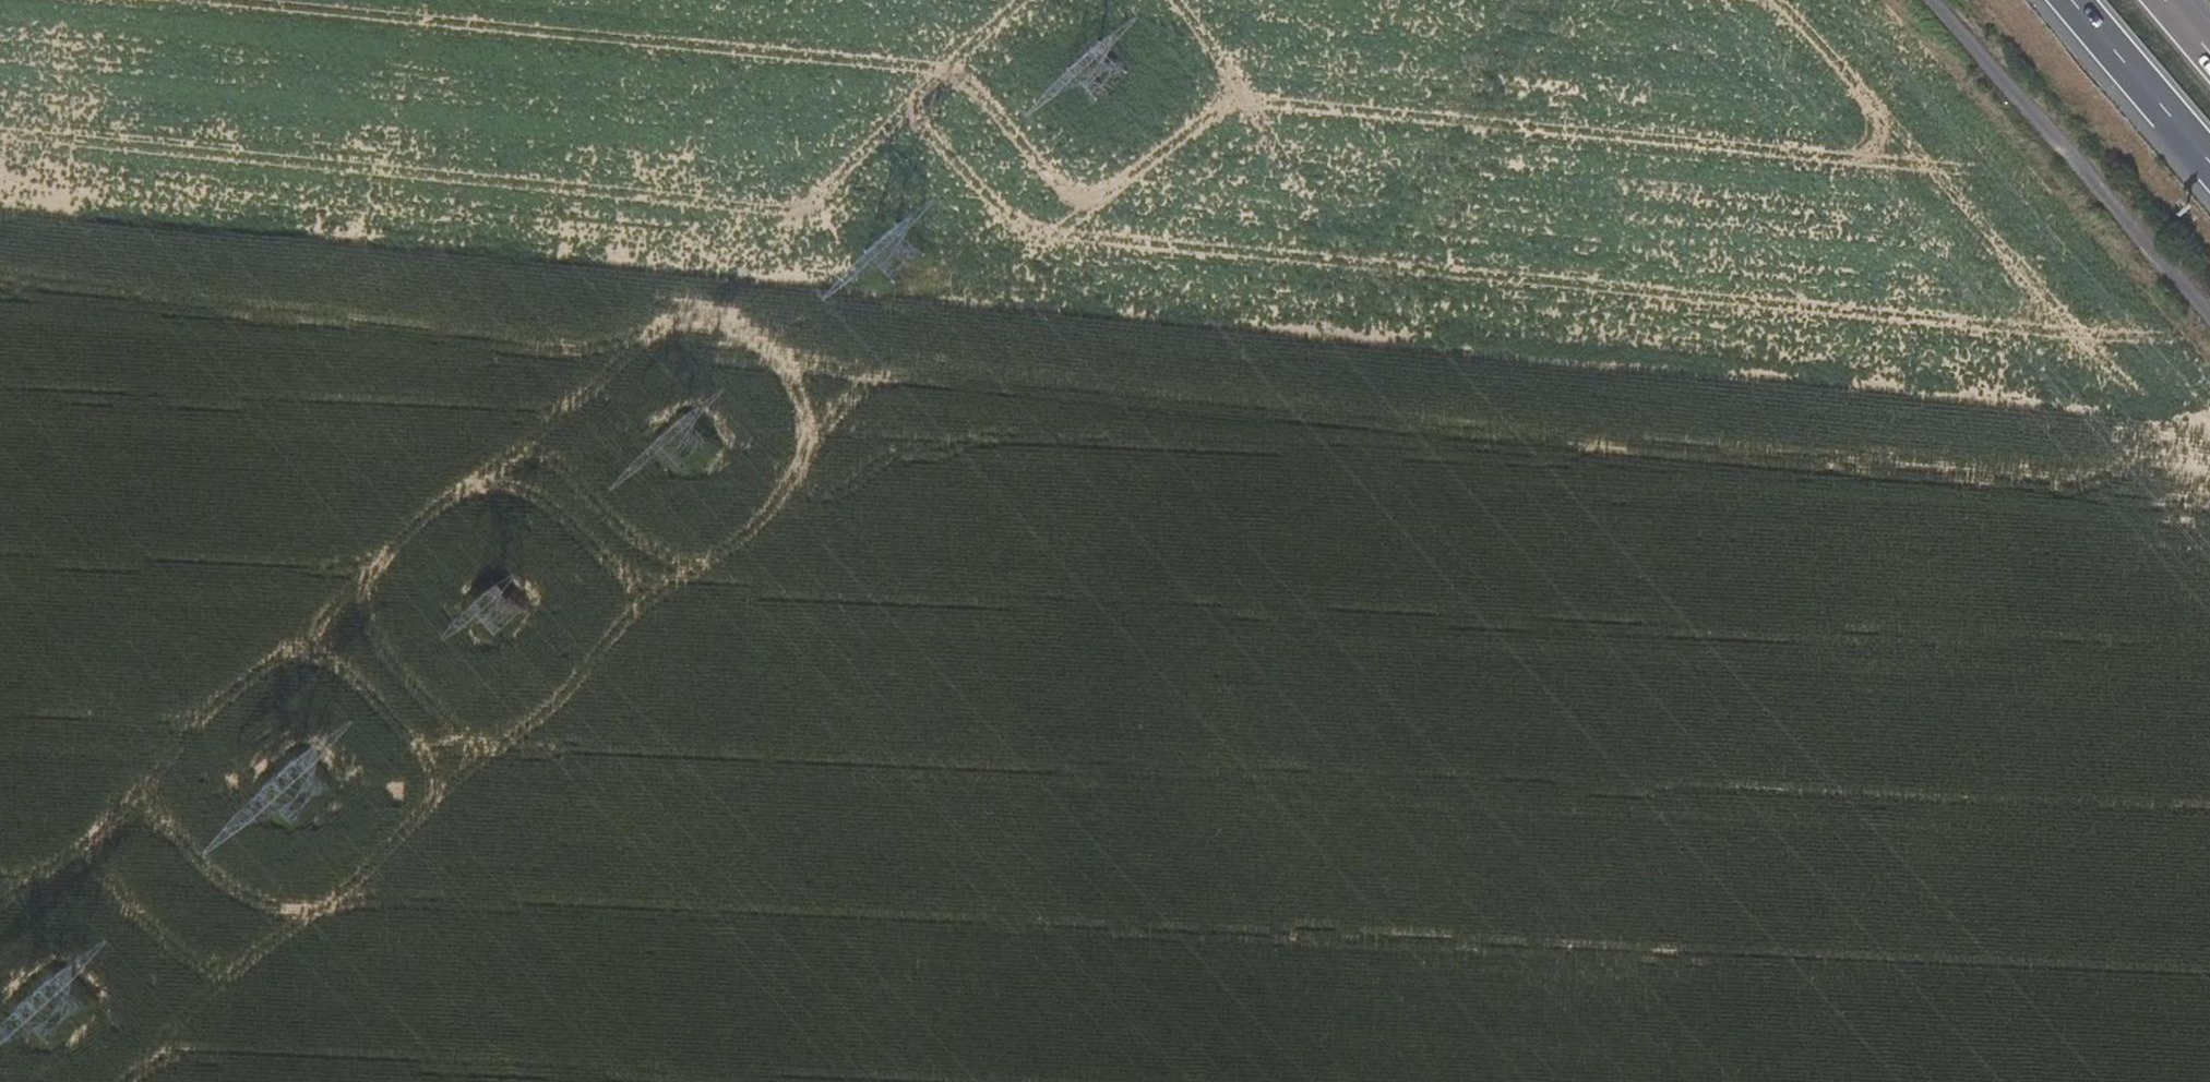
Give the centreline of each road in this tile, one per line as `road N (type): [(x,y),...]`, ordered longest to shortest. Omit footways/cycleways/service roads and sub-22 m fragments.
road 1 (trunk): [(2072,0),(2209,161)]

